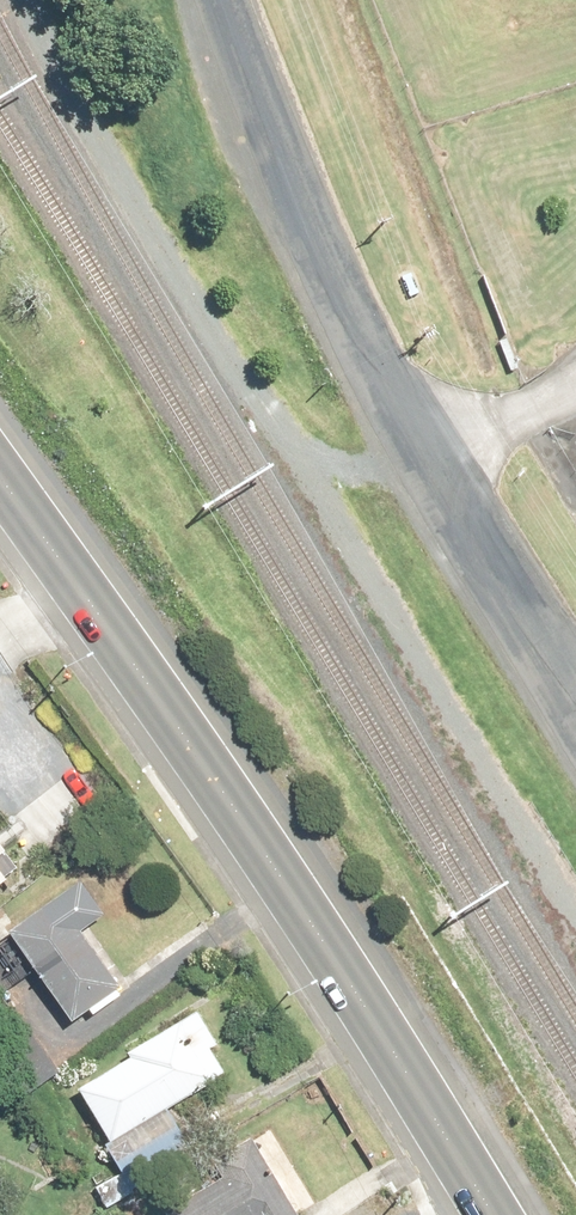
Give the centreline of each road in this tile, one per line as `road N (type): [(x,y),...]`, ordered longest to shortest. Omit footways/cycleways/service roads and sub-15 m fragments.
road 1 (trunk): [(490,1214),(198,742),(0,472)]
road 2 (unclassified): [(575,704),(469,532),(320,252),(218,0)]

